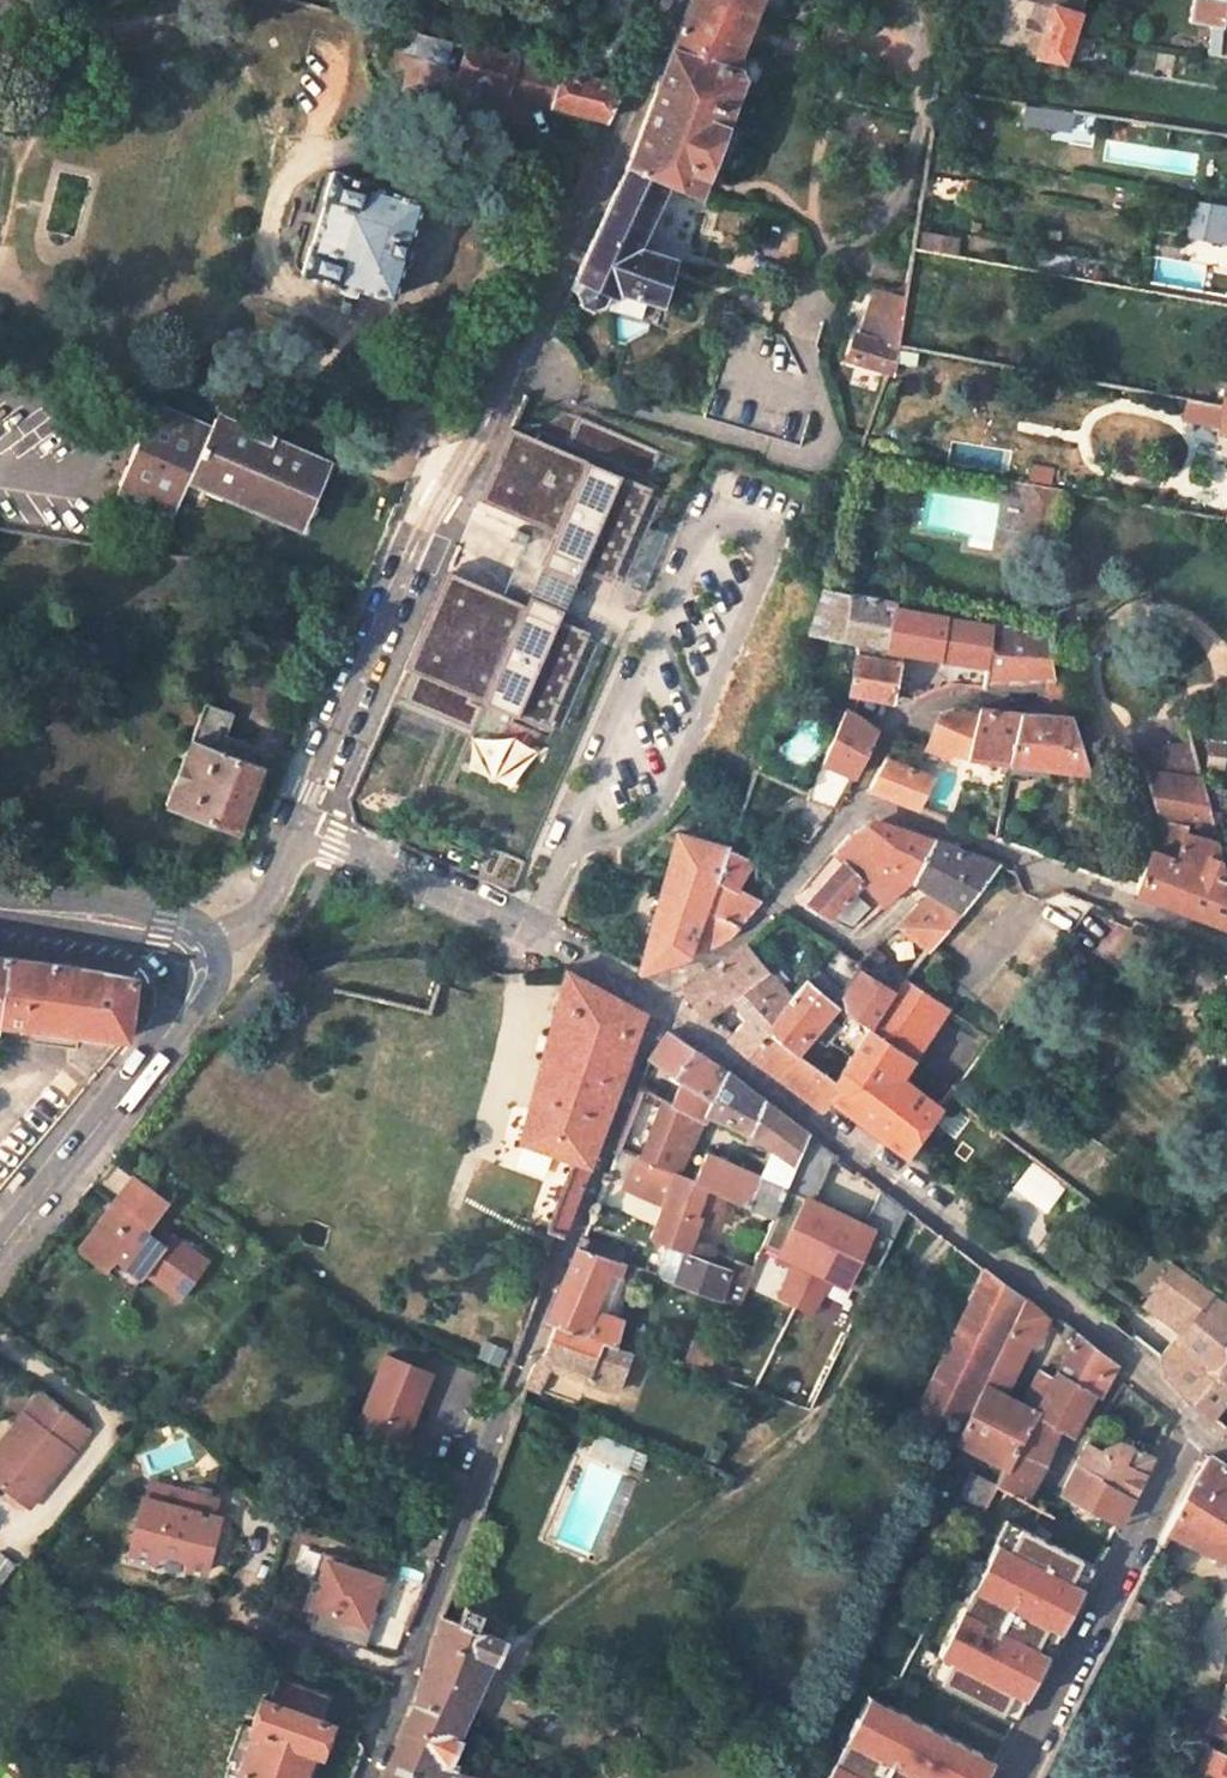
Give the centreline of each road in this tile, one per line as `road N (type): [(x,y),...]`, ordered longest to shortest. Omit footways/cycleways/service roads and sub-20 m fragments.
road 1 (unclassified): [(668,0),(480,440),(424,529),(303,828)]
road 2 (residential): [(662,1008),(368,1777)]
road 3 (residential): [(1226,947),(862,802),(739,938),(641,996)]
road 4 (residential): [(1192,1422),(1068,1307),(662,1008)]
road 5 (unclassified): [(1192,1422),(1015,1777)]
road 6 (residential): [(303,828),(530,932),(641,996)]
road 7 (tertiary): [(0,1244),(177,1023),(201,987),(198,961)]
road 8 (tertiary): [(0,905),(130,924),(179,940),(198,961)]
road 9 (unclassified): [(198,961),(239,934),(271,897),(303,828)]

